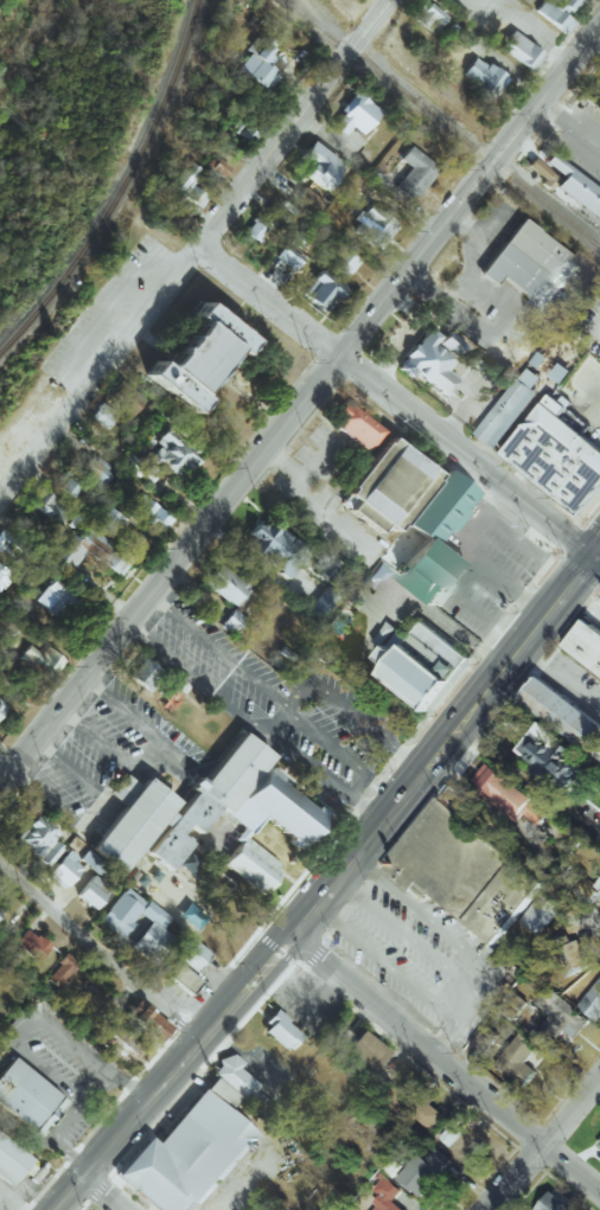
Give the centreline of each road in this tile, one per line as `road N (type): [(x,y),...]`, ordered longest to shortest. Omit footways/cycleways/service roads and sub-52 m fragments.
road 1 (residential): [(0,779),(599,23)]
road 2 (secondary): [(51,1209),(381,821),(599,543)]
road 3 (residential): [(0,493),(385,0)]
road 4 (residential): [(198,244),(593,552)]
road 5 (residential): [(287,933),(599,1191)]
road 6 (residential): [(0,874),(197,1039)]
road 7 (residential): [(481,1209),(599,1073)]

